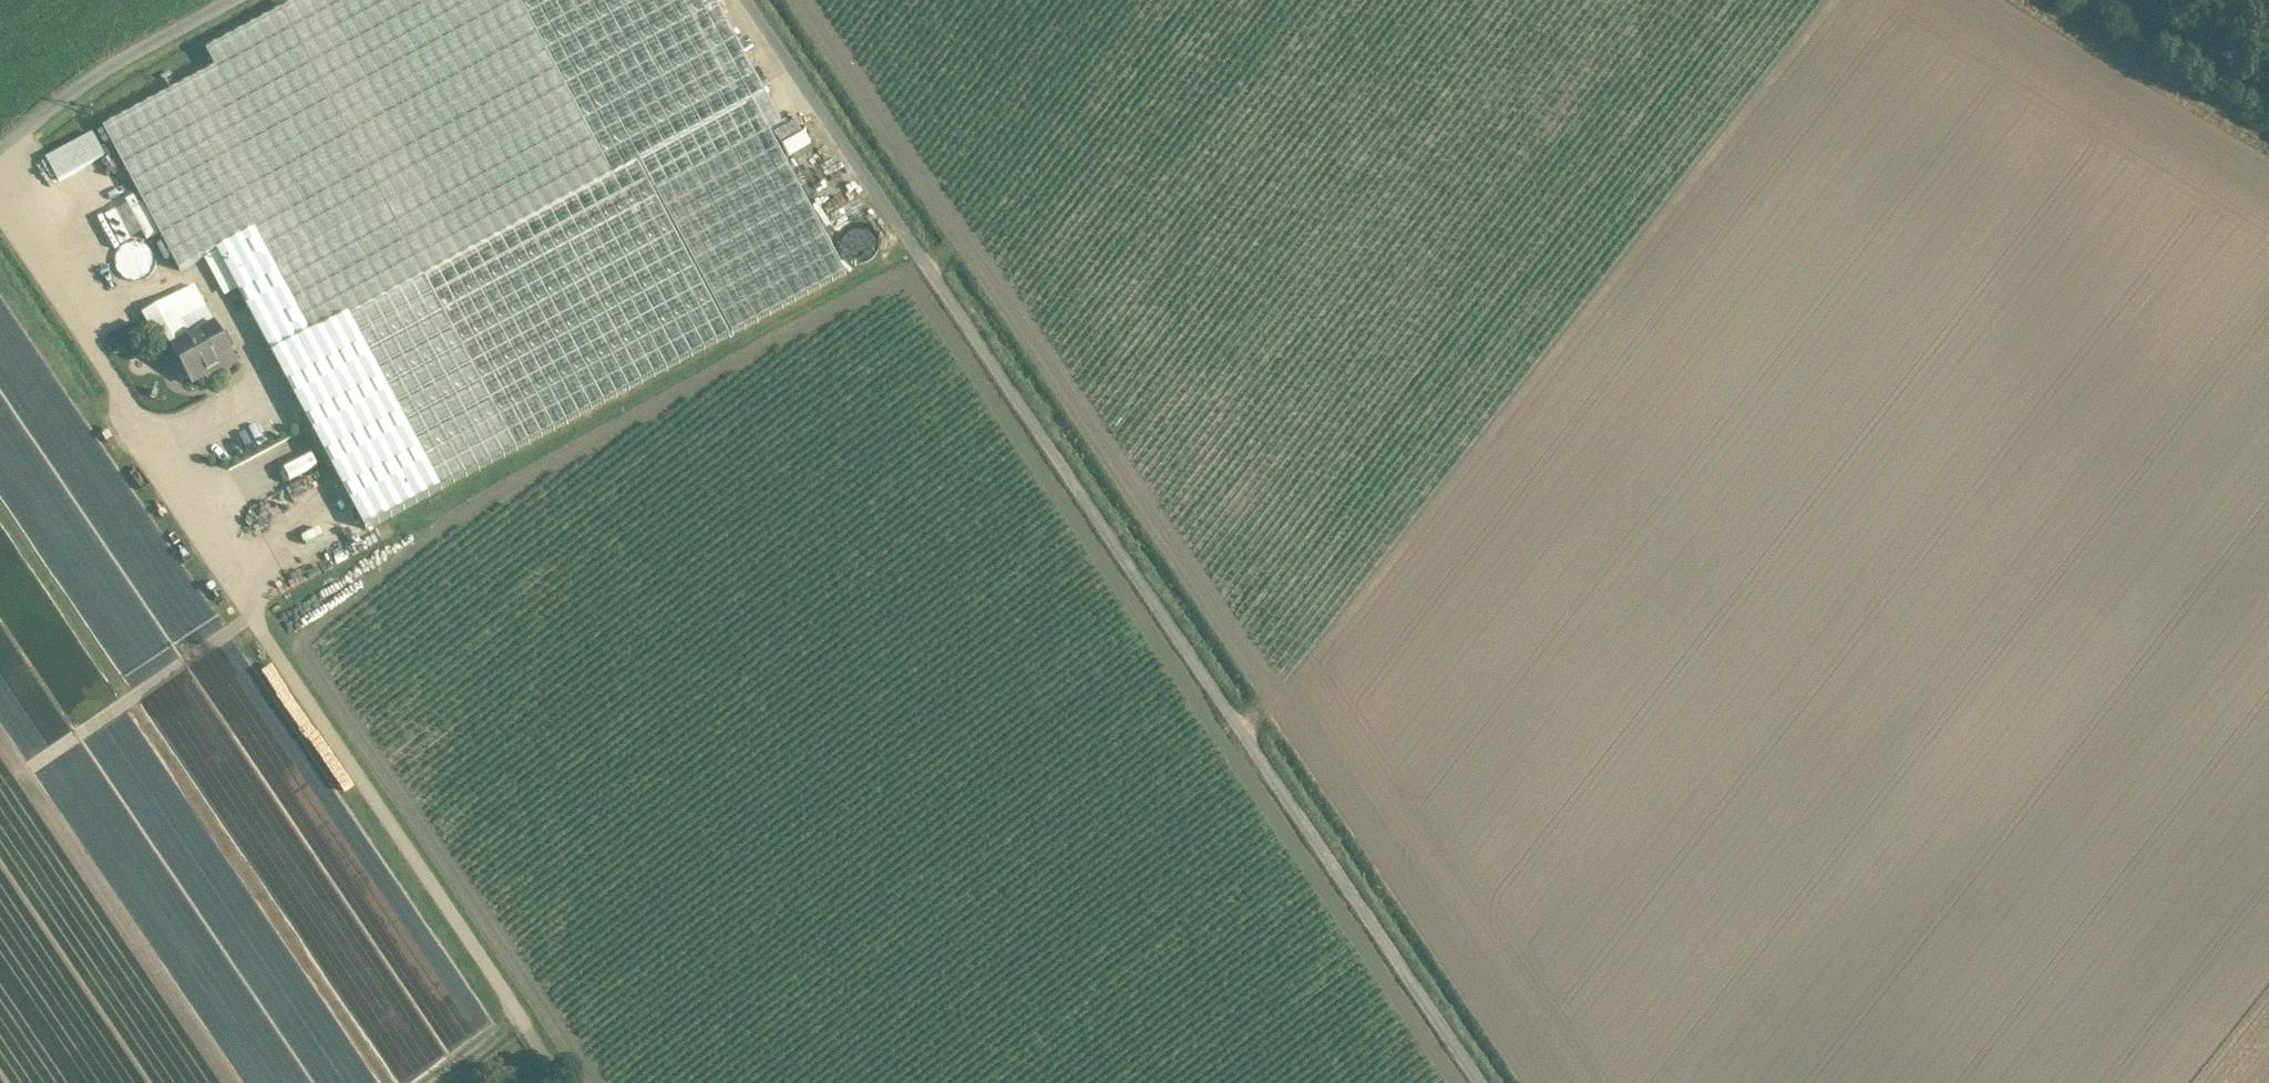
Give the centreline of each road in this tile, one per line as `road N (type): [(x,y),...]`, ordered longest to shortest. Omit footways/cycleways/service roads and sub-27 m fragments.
road 1 (unclassified): [(750,0),(1481,1082)]
road 2 (unclassified): [(0,197),(268,641),(558,1082)]
road 3 (unclassified): [(0,150),(101,71),(233,0)]
road 4 (unclassified): [(2142,0),(2268,72)]

